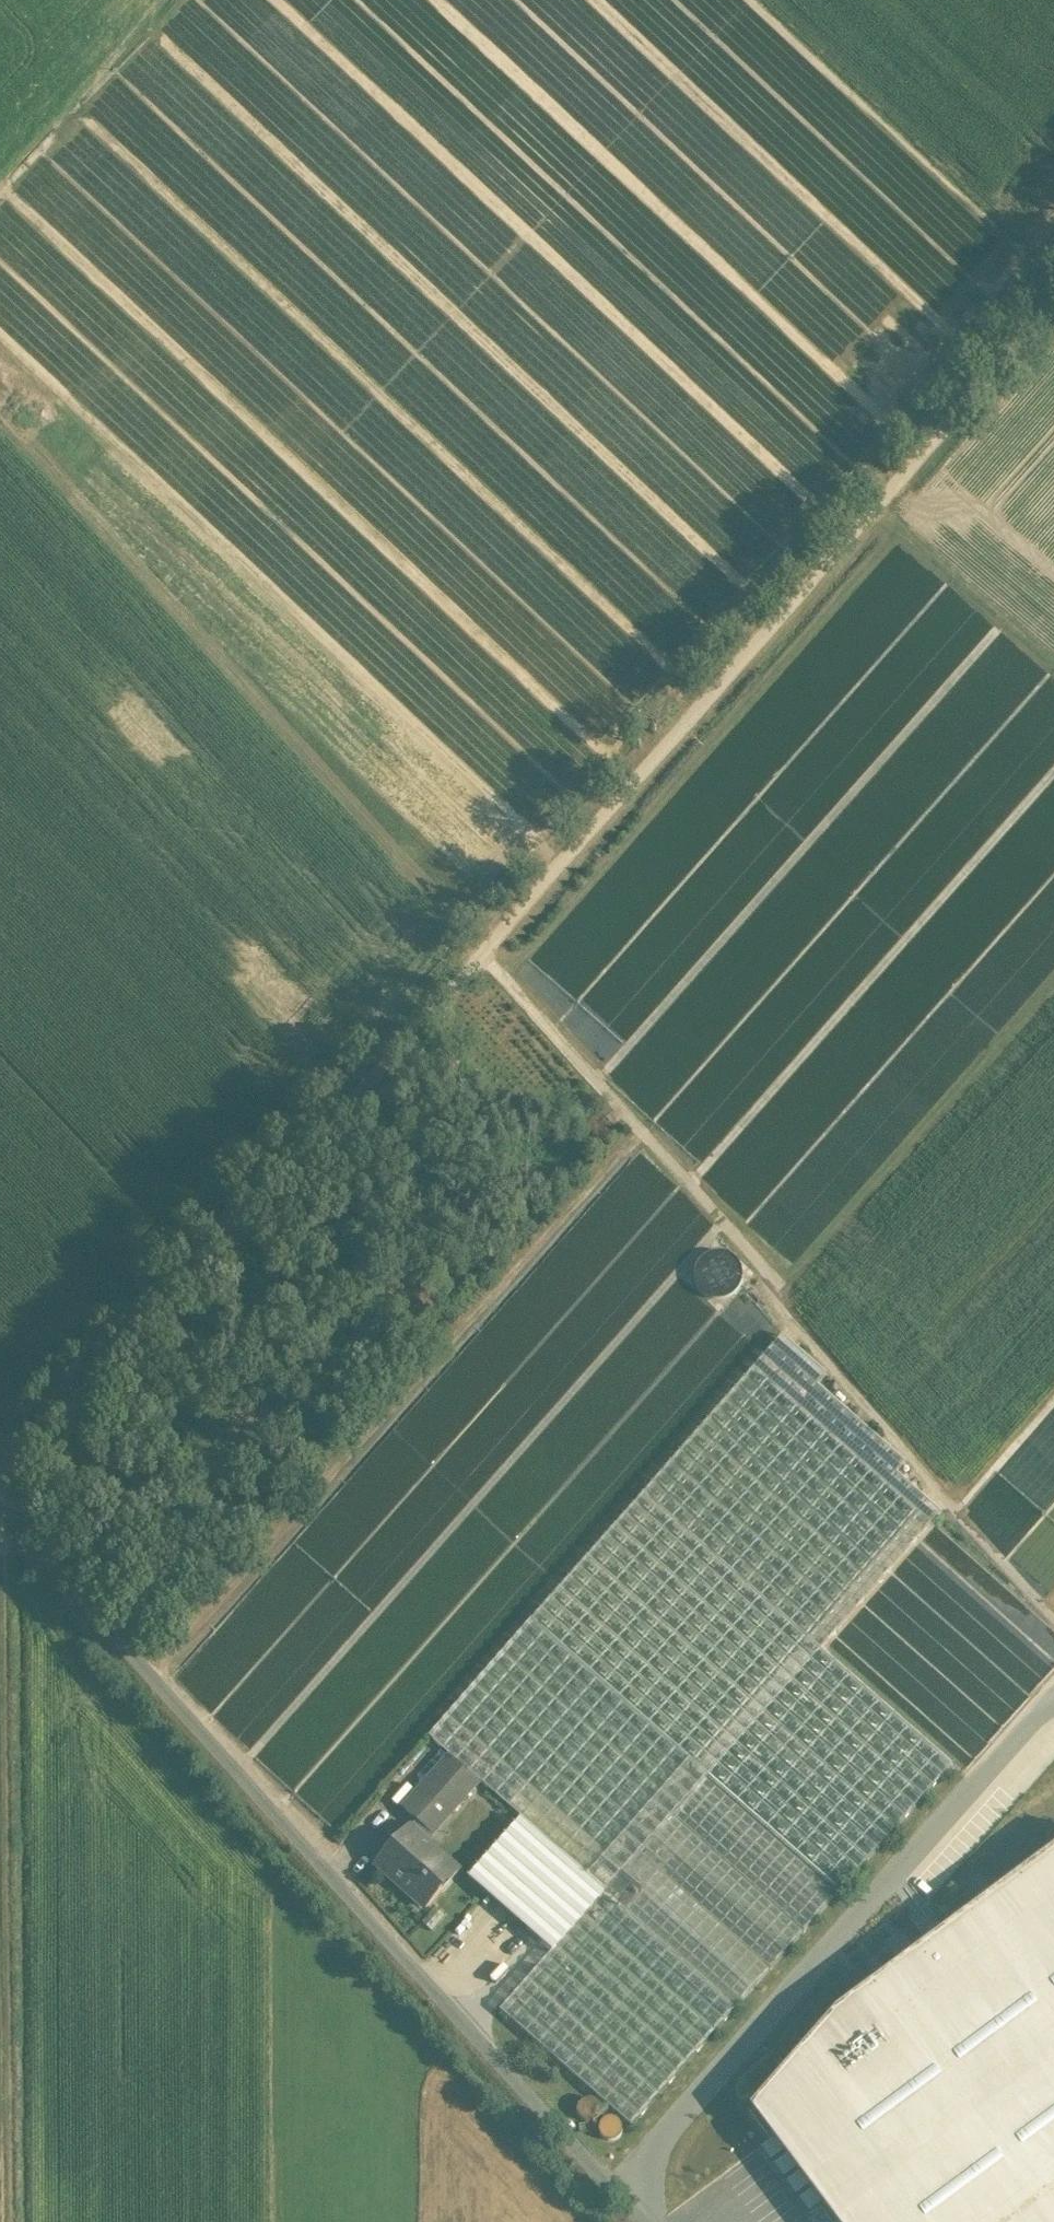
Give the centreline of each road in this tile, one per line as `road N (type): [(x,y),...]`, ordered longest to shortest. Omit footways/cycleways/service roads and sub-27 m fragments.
road 1 (residential): [(1053,304),(378,1071),(0,1485)]
road 2 (unclassified): [(0,1505),(646,2221)]
road 3 (track): [(5,2221),(3,1526),(10,1516)]

